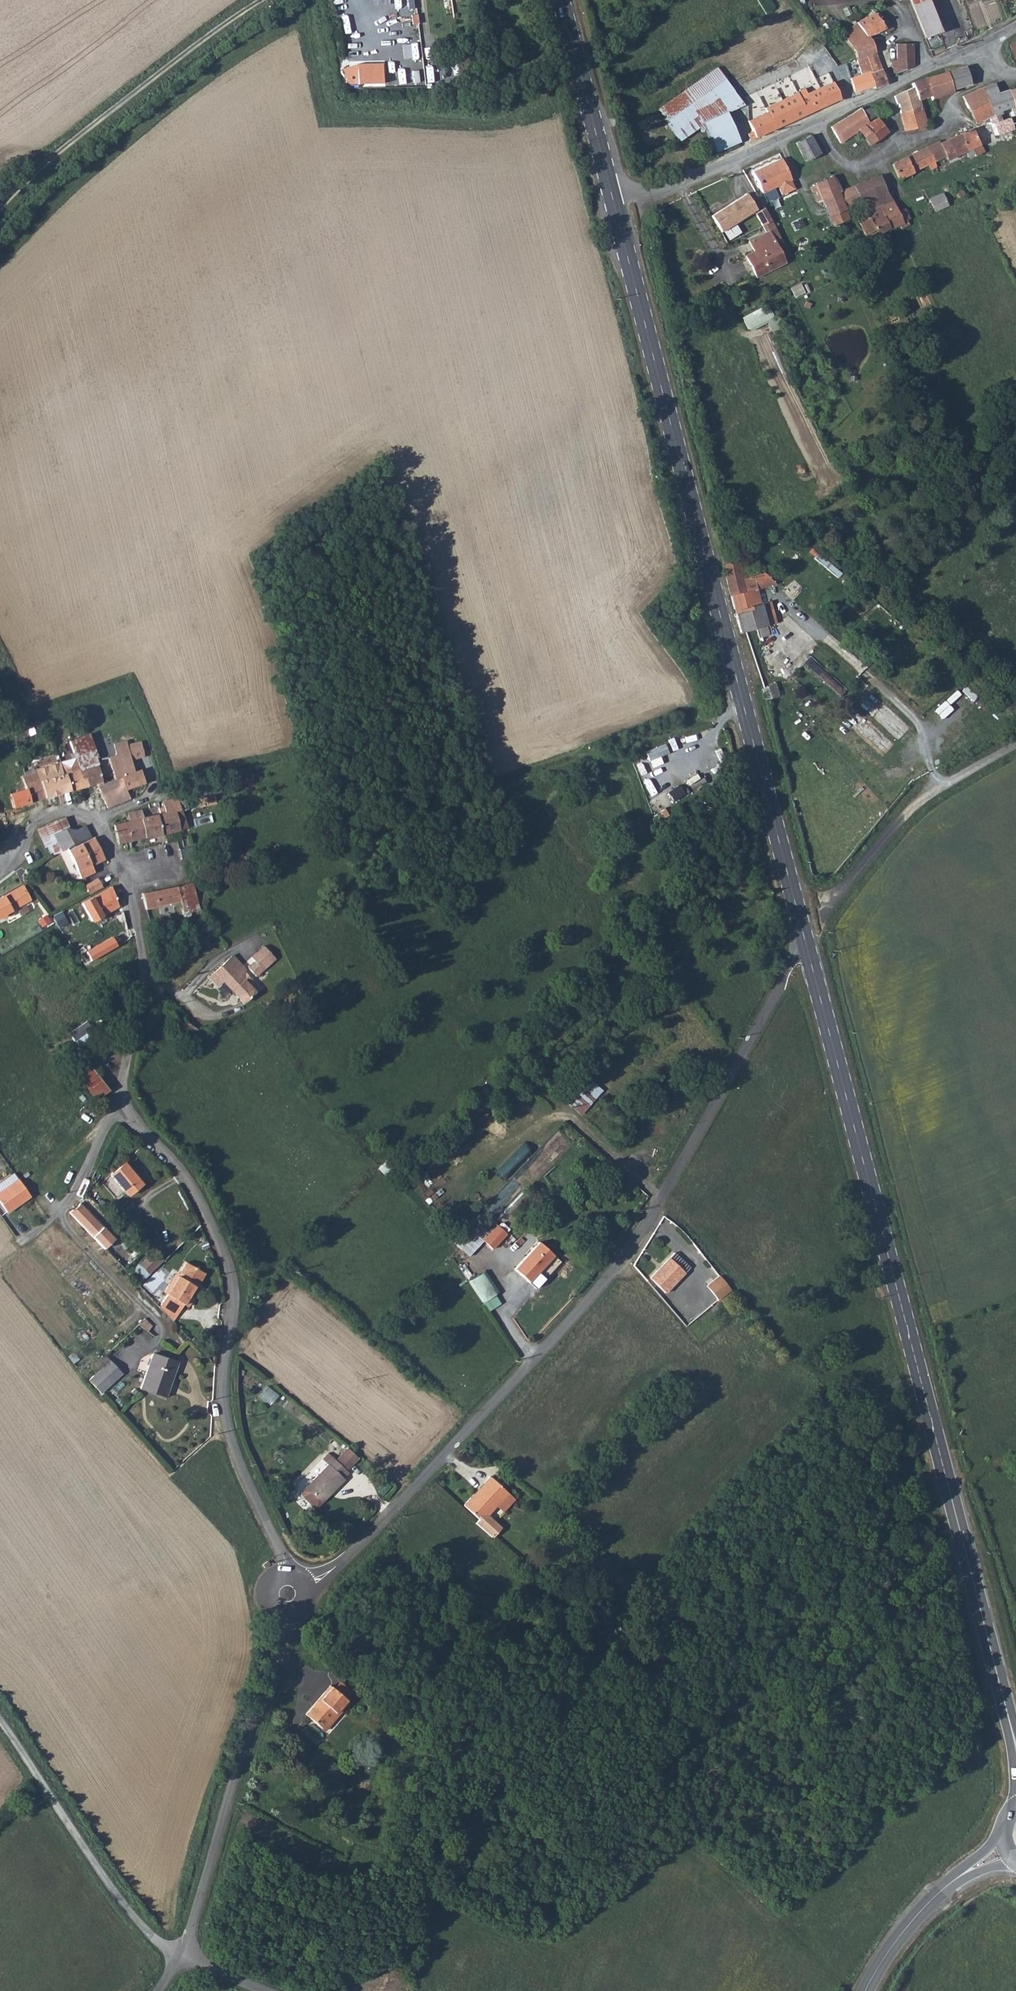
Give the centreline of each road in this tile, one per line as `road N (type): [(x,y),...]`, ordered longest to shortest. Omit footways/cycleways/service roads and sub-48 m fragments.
road 1 (unclassified): [(288,1594),(336,1567),(604,1279),(708,1116),(786,972),(809,959)]
road 2 (primary): [(809,959),(1009,1721)]
road 3 (primary): [(614,205),(809,959)]
road 4 (unclassified): [(116,1101),(187,1177),(231,1275),(225,1416),(284,1560),(288,1594)]
road 5 (unclassified): [(1015,26),(883,94),(614,205)]
road 6 (unclassified): [(116,1101),(144,974),(129,897),(108,842),(74,807),(41,815),(0,861)]
road 7 (unclassified): [(288,1594),(285,1626),(181,1955)]
road 8 (track): [(0,208),(137,90),(262,0)]
road 9 (track): [(469,1426),(680,1615)]
road 10 (track): [(0,1723),(153,1938)]
road 11 (track): [(496,787),(743,705)]
road 12 (unclassified): [(825,905),(907,812),(1015,744)]
road 13 (primary): [(559,0),(614,205)]
road 14 (unclassified): [(20,1242),(73,1196),(116,1101)]
road 15 (tertiary): [(864,1990),(904,1930),(958,1876)]

